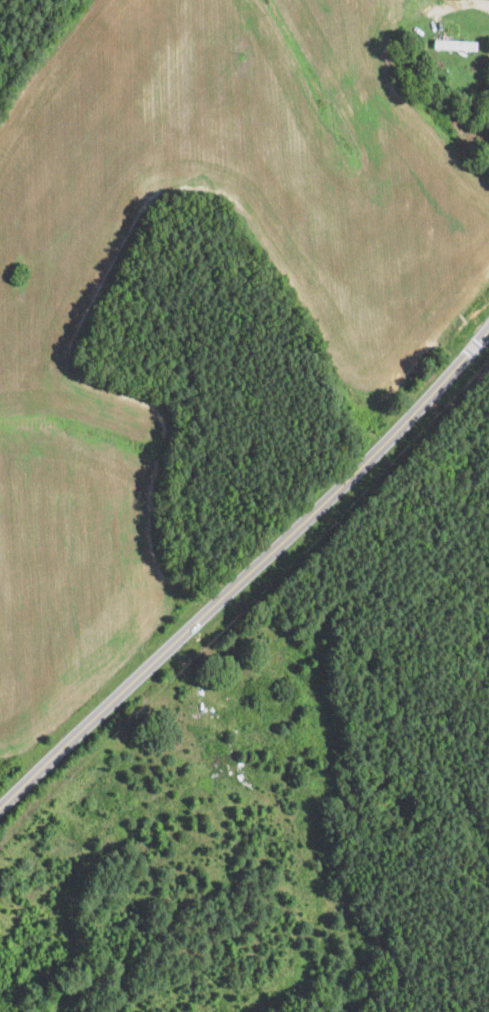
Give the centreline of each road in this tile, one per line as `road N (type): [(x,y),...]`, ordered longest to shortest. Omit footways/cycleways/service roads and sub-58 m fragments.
road 1 (residential): [(488,328),(339,492),(0,810)]

